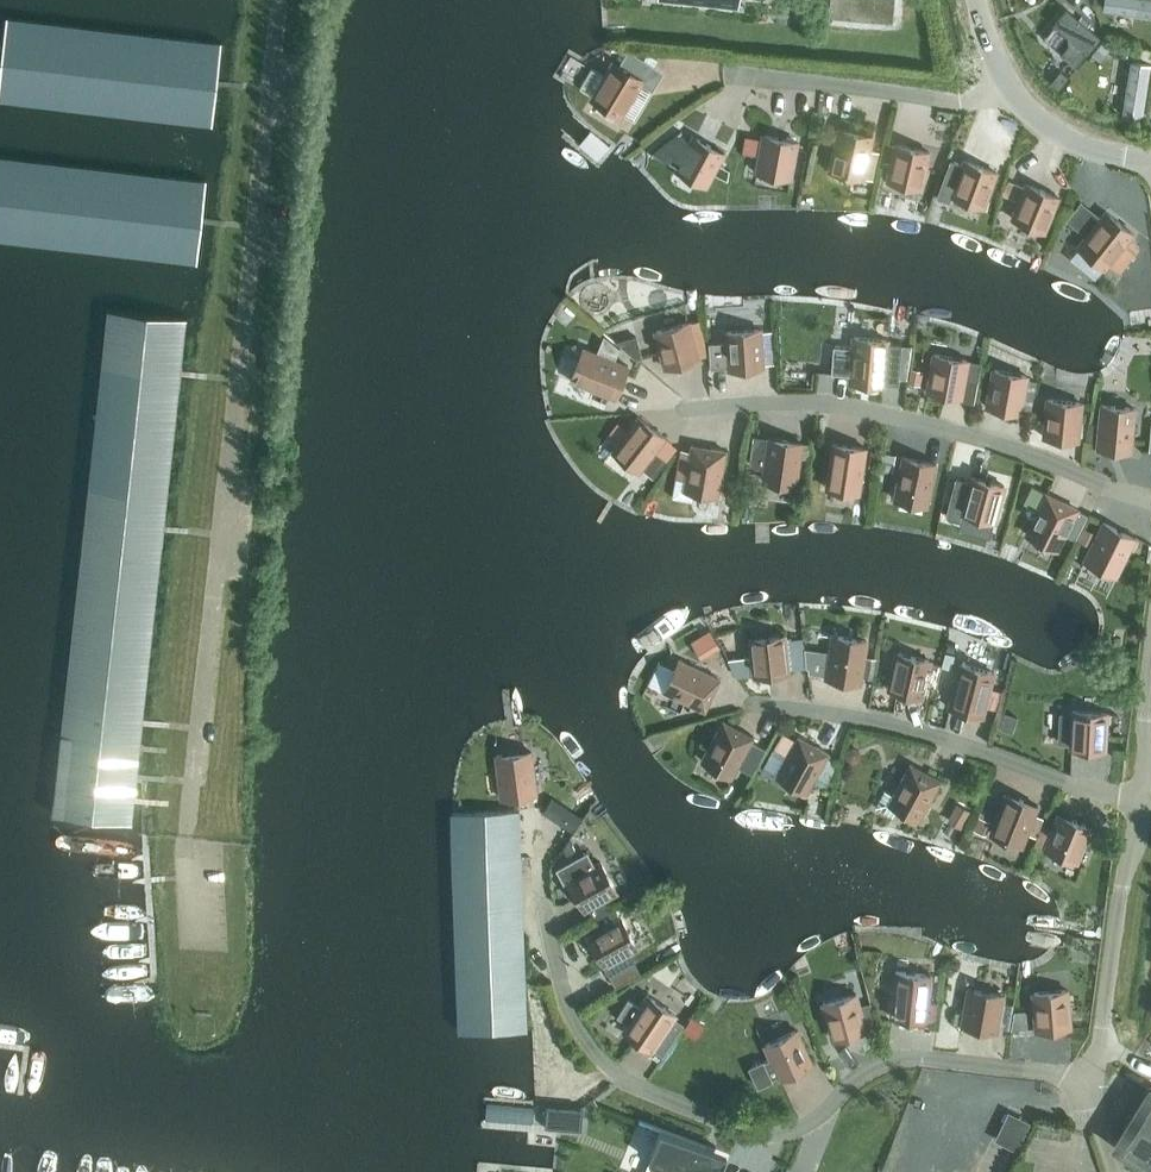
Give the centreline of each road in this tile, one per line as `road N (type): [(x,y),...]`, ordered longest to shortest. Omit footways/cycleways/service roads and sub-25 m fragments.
road 1 (residential): [(541,864),(565,988),(599,1055),(631,1083),(735,1126),(764,1134),(795,1129),(856,1077),(905,1057),(1092,1078)]
road 2 (residential): [(1150,498),(984,439),(859,409),(805,402),(688,408)]
road 3 (residential): [(1144,796),(1065,781),(884,723),(753,704)]
road 4 (unclassified): [(1144,796),(1120,881),(1092,1078)]
road 5 (residential): [(1016,98),(978,102),(737,74)]
road 6 (unclassified): [(1150,157),(1086,145),(1016,98)]
road 7 (unclassified): [(1150,661),(1144,796)]

